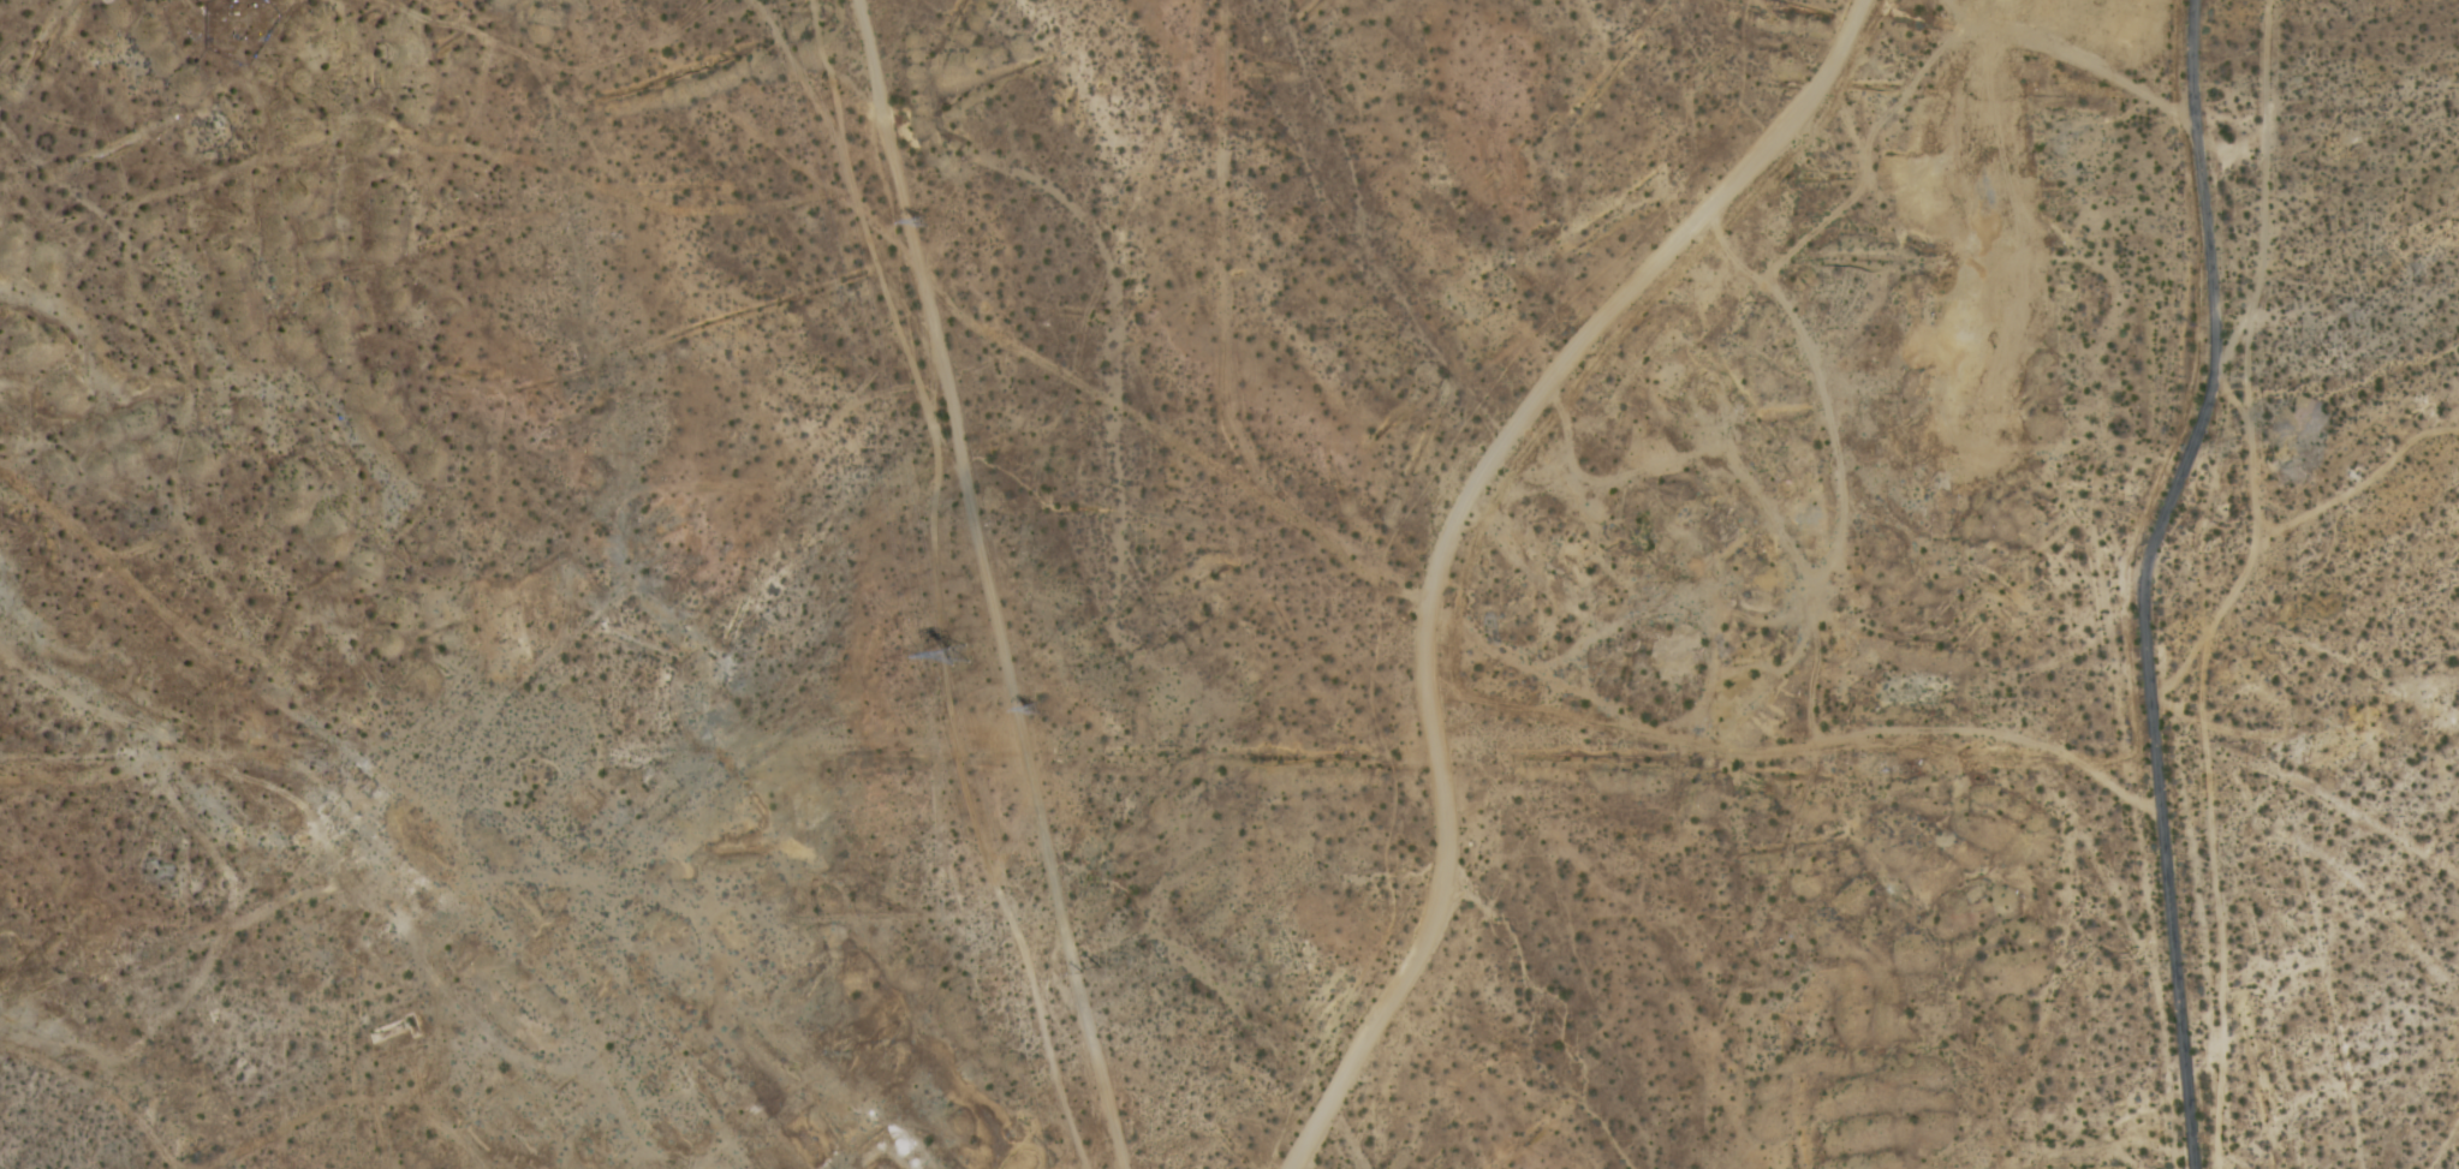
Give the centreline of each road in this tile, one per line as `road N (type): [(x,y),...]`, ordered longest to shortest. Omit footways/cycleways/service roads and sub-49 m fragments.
road 1 (residential): [(1297,1168),(1411,977),(1446,894),(1451,813),(1429,638),(1436,578),(1455,520),(1546,381),(1692,220),(1780,142),(1818,89),(1862,0)]
road 2 (residential): [(2193,0),(2207,381),(2143,548),(2137,634),(2189,1168)]

